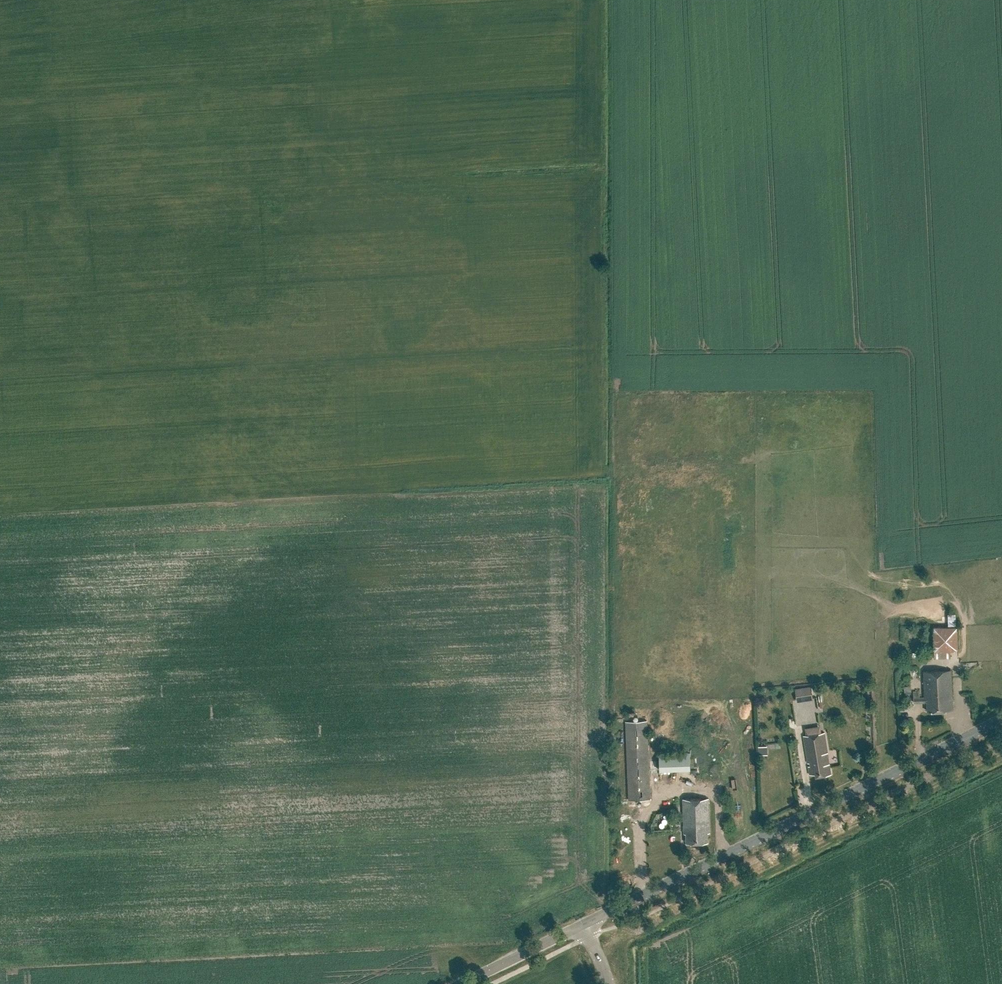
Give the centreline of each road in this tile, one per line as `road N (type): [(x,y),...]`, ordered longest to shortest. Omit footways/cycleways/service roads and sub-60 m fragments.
road 1 (tertiary): [(584,925),(1001,720)]
road 2 (tertiary): [(462,983),(584,925)]

